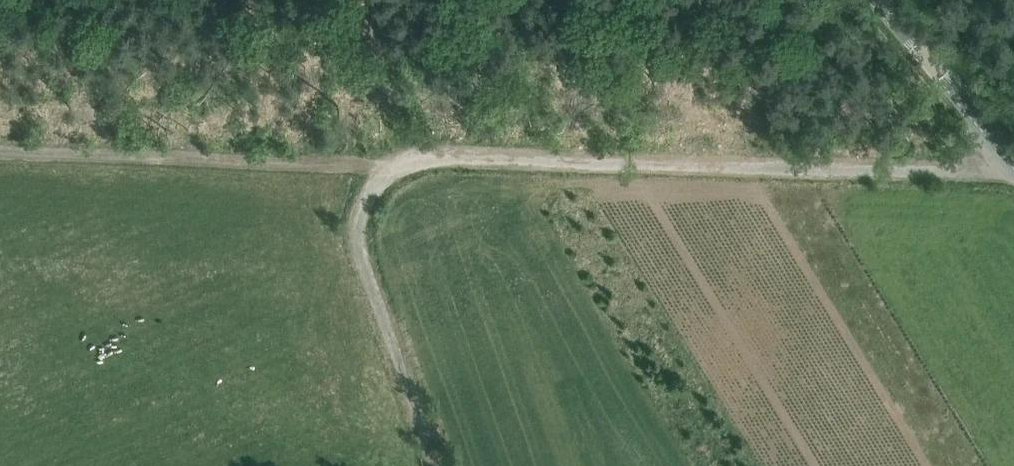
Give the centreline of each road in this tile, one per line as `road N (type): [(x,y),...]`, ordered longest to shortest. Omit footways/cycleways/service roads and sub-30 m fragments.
road 1 (unclassified): [(435,465),(362,261),(360,227),(370,195),(412,160),(1013,175)]
road 2 (unclassified): [(1013,158),(880,0)]

